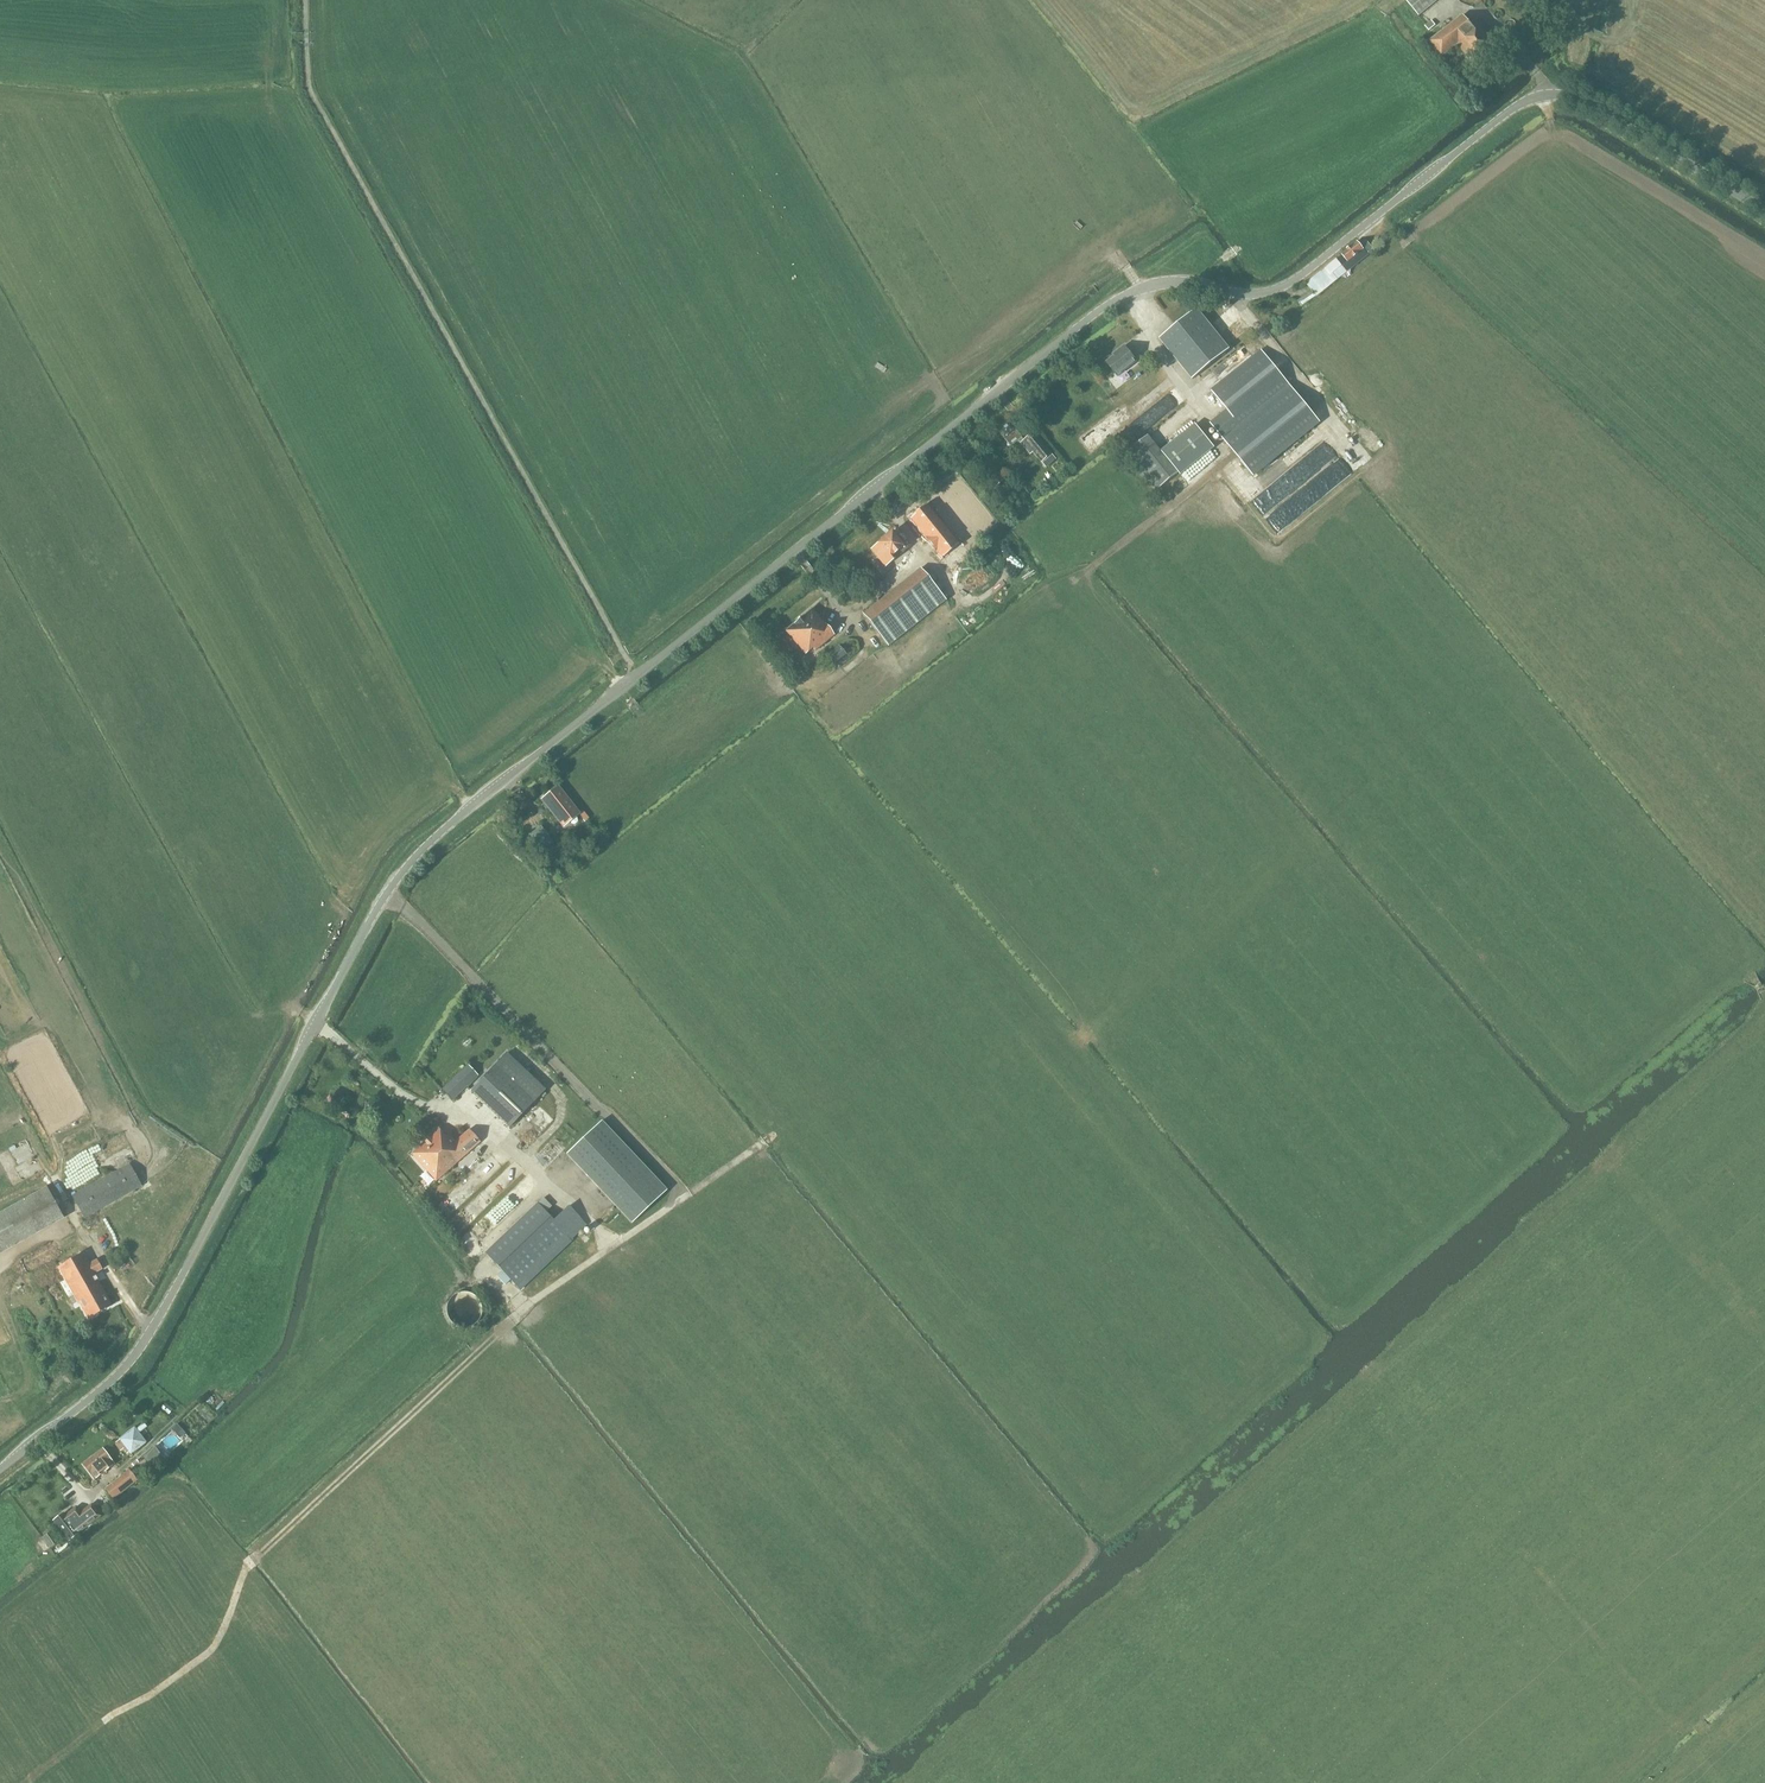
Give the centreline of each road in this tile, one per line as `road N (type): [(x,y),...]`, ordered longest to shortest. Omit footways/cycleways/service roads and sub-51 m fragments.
road 1 (unclassified): [(0,1469),(117,1378),(152,1332),(401,872),(1088,320),(1139,290),(1188,285),(1268,296),(1288,288),(1524,103),(1552,97),(1584,102),(1764,211)]
road 2 (track): [(934,0),(941,27),(1139,290)]

